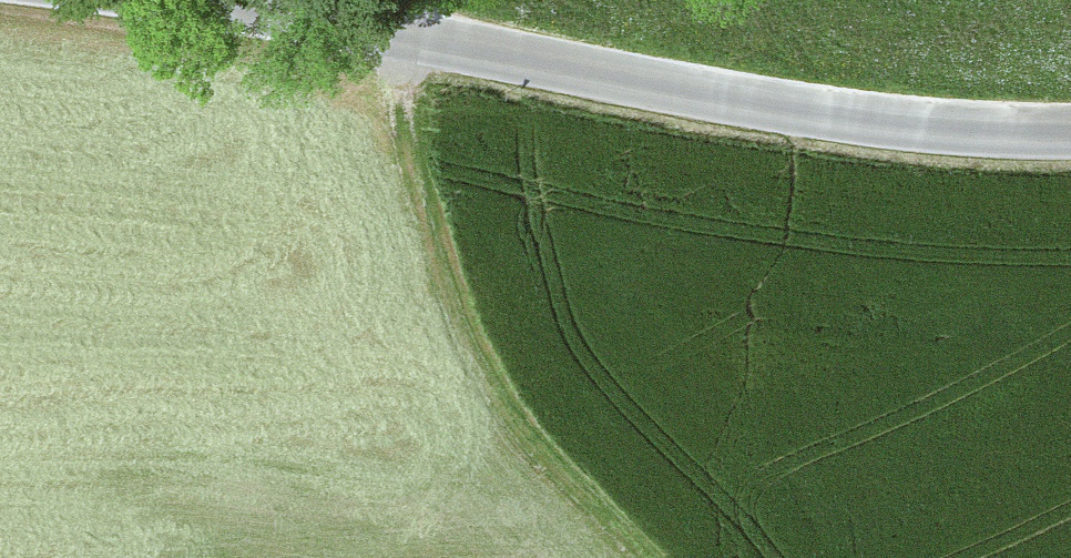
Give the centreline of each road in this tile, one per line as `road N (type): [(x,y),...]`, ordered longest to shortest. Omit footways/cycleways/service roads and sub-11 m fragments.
road 1 (unclassified): [(147,0),(391,32),(655,95),(915,134),(1070,134)]
road 2 (track): [(651,557),(475,396),(415,212),(391,32)]

